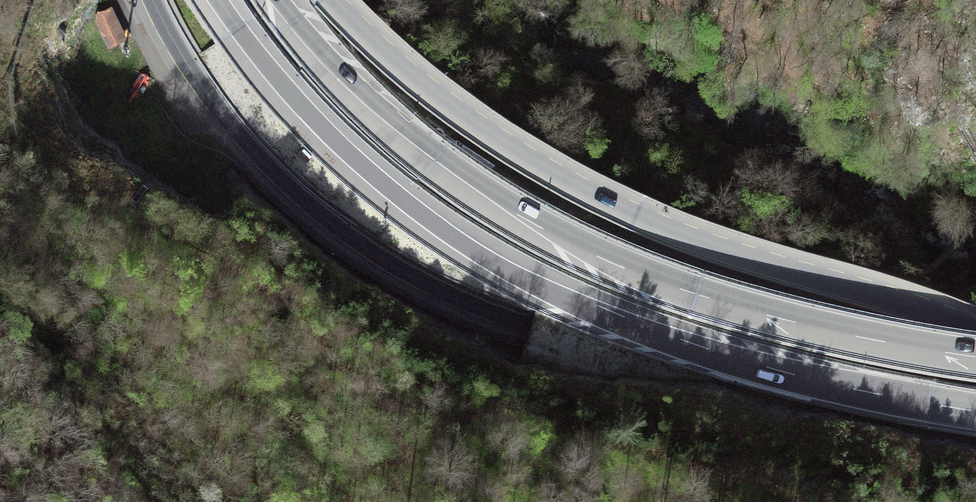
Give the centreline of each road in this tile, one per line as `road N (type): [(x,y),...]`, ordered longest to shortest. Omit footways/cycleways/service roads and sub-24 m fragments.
road 1 (primary): [(151,0),(188,69),(269,169),(356,243),(435,290),(637,361),(845,368),(975,398)]
road 2 (motorway): [(217,0),(275,77),(356,160),(509,271),(711,352),(975,411)]
road 3 (motorway): [(975,357),(792,321),(603,259),(512,210),(439,157),(355,84),(280,0)]
road 4 (primary): [(975,340),(597,201),(430,95),(332,0)]

